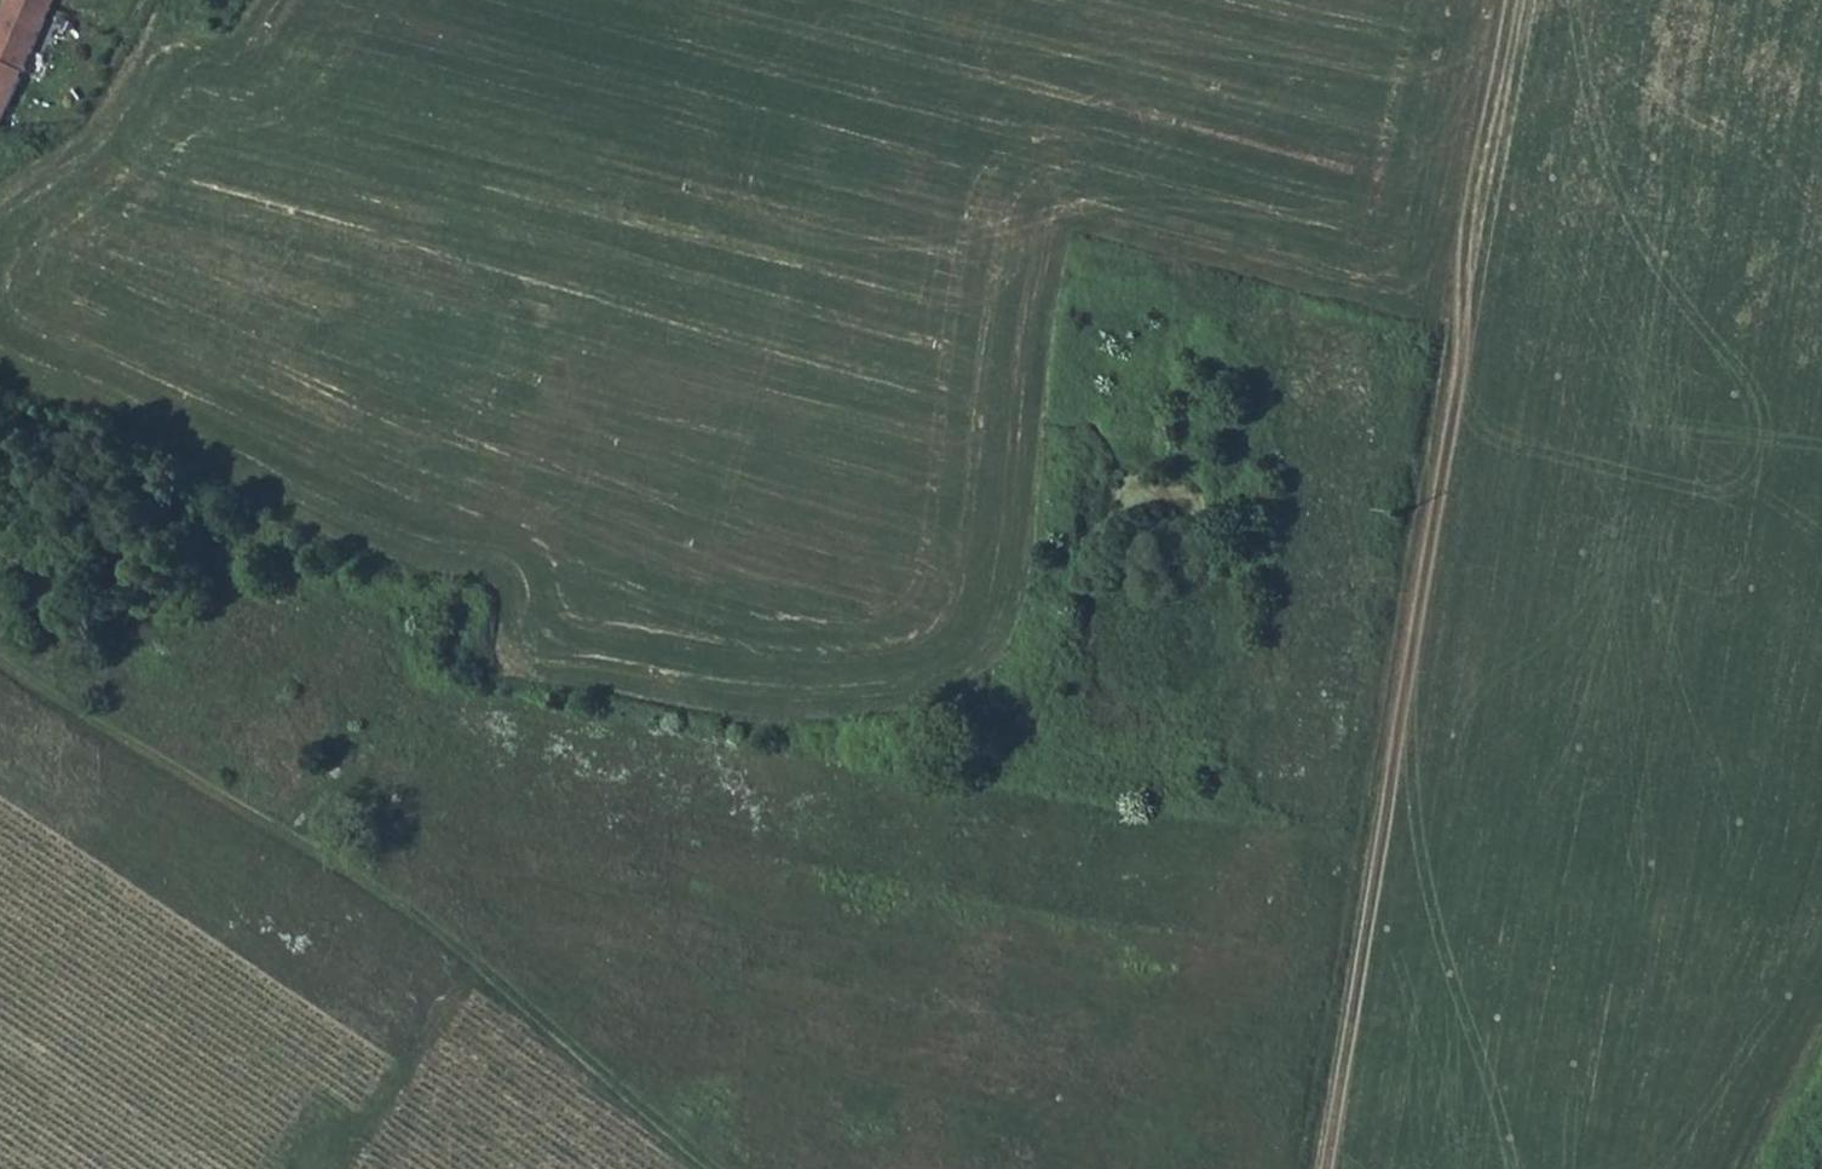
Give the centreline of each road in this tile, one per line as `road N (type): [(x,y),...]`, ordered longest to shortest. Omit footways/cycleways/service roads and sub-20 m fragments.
road 1 (track): [(0,661),(378,884),(717,1168)]

